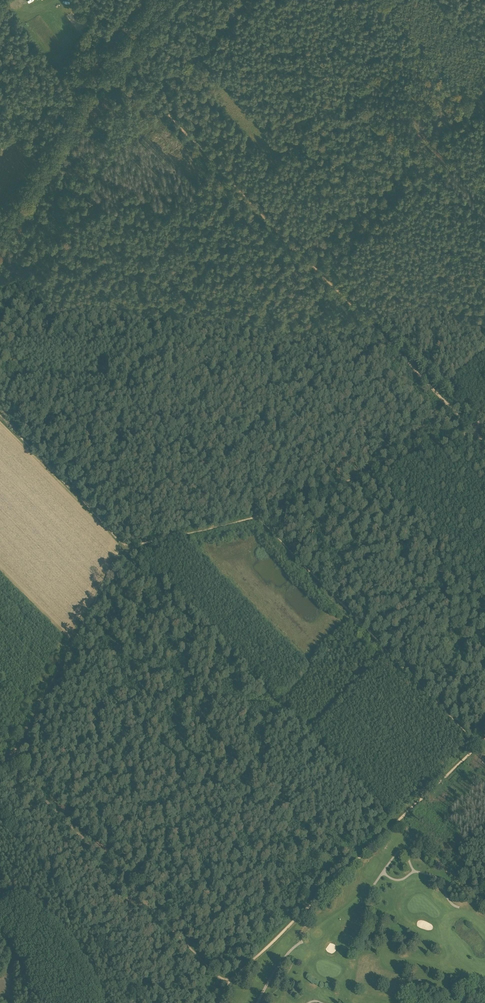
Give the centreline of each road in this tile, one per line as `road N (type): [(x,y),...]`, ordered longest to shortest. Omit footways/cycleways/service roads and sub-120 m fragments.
road 1 (track): [(484,442),(118,68)]
road 2 (track): [(129,549),(398,821)]
road 3 (track): [(471,428),(259,519),(129,549)]
road 4 (track): [(227,986),(484,738)]
road 5 (track): [(0,753),(227,986)]
road 6 (track): [(484,748),(259,519)]
road 7 (track): [(129,549),(10,763)]
road 8 (track): [(129,549),(0,413)]
road 9 (track): [(484,591),(370,472)]
road 10 (track): [(118,68),(108,84),(0,148)]
road 11 (track): [(244,0),(146,96)]
road 12 (track): [(484,904),(398,821)]

